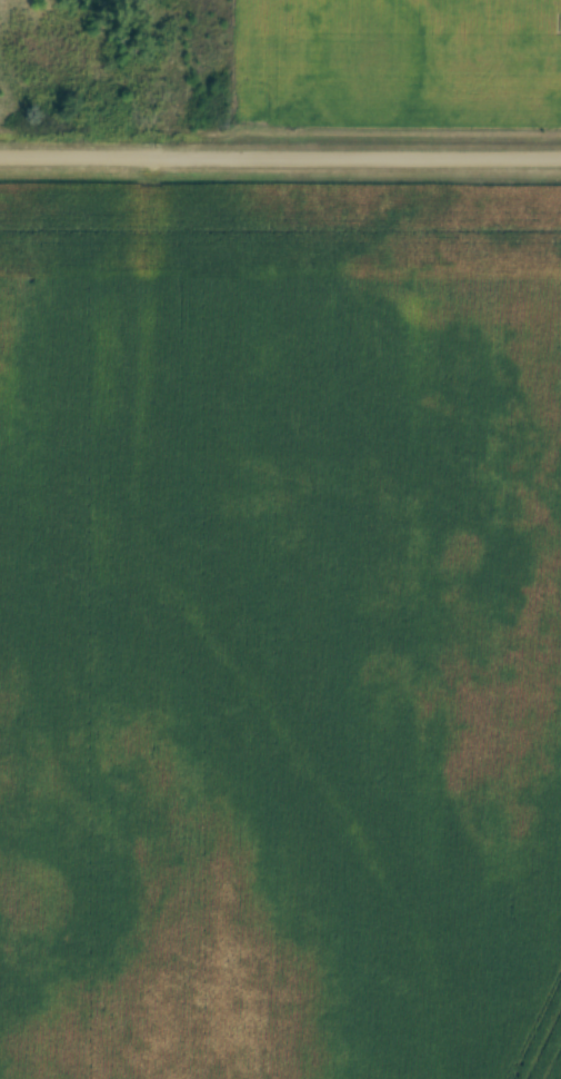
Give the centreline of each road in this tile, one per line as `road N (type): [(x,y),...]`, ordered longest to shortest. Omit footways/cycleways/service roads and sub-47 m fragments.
road 1 (residential): [(0,154),(560,157)]

